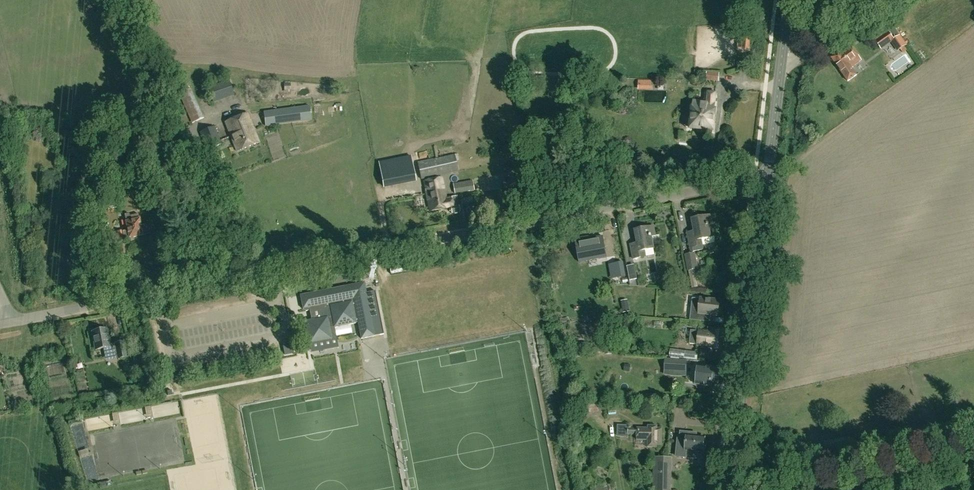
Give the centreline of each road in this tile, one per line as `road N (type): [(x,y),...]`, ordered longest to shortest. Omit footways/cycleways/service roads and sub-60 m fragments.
road 1 (residential): [(15,320),(767,178)]
road 2 (tertiary): [(735,489),(767,178)]

